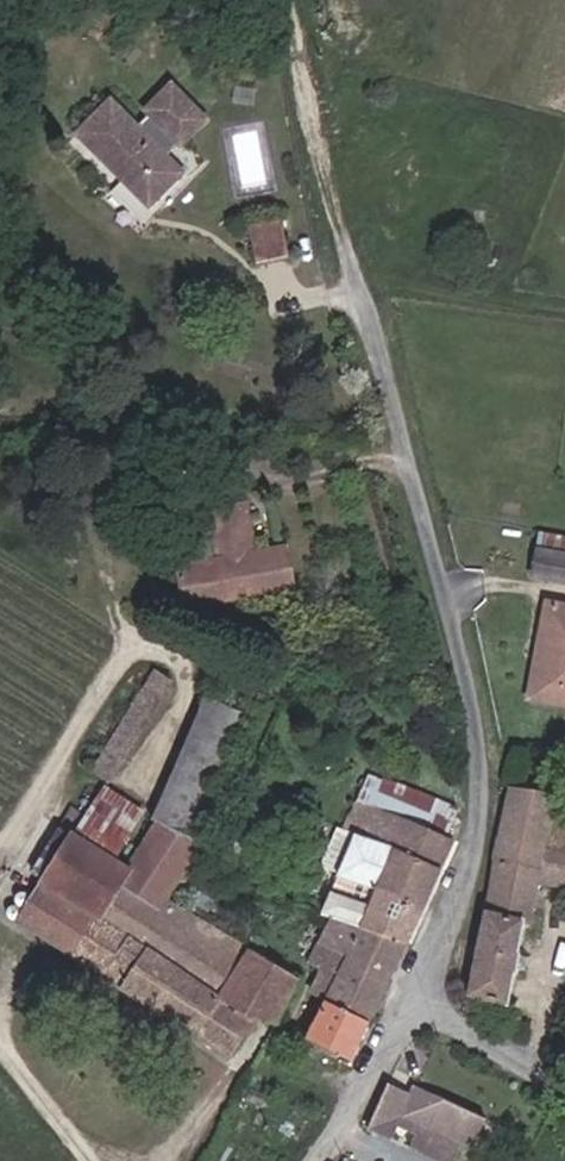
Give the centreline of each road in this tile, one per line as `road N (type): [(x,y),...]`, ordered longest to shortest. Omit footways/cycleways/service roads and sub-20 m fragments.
road 1 (residential): [(411,1002),(472,860),(485,815),(483,748),(453,599),(399,419)]
road 2 (unclassified): [(399,419),(359,283),(297,0)]
road 3 (unclassified): [(411,1002),(317,1160)]
road 4 (residential): [(564,1080),(411,1002)]
road 5 (track): [(88,1160),(0,1028)]

